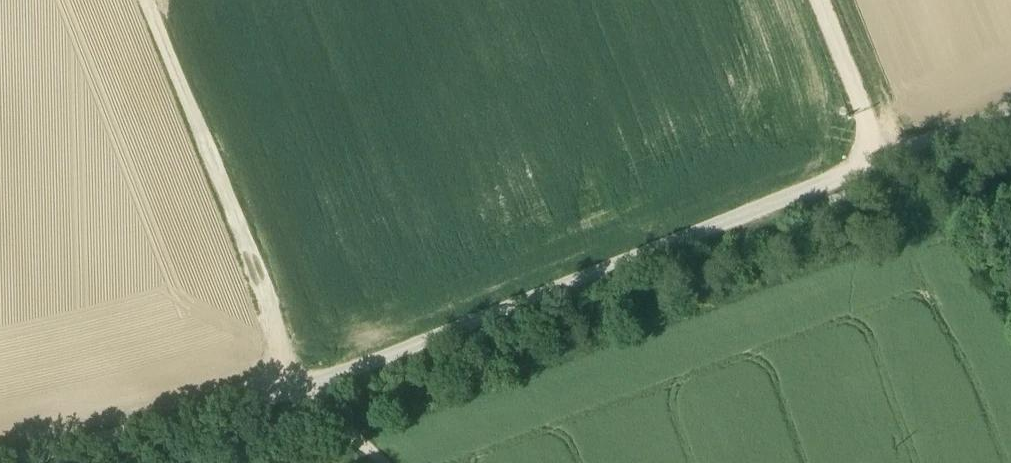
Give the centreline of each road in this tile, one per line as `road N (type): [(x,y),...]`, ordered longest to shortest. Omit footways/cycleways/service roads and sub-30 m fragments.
road 1 (track): [(76,462),(308,392),(1010,116)]
road 2 (track): [(308,392),(152,0)]
road 3 (track): [(821,0),(887,162)]

